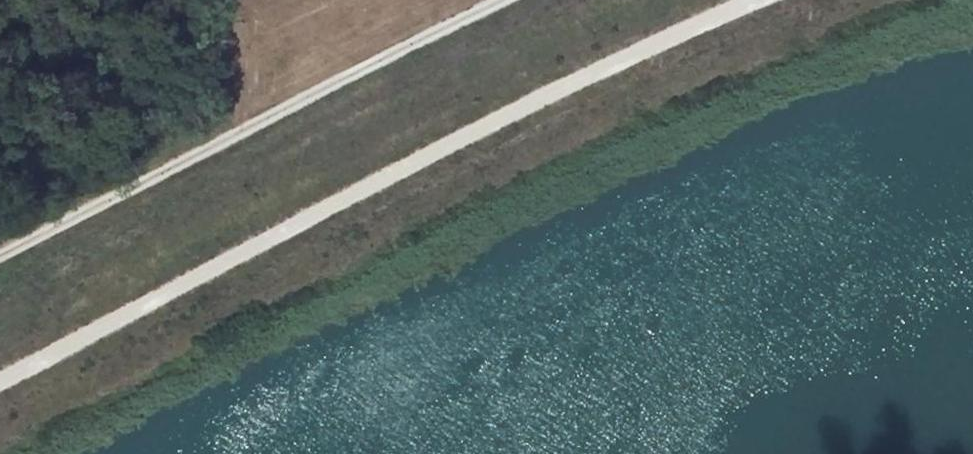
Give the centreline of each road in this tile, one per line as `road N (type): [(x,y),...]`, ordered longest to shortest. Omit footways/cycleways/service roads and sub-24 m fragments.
road 1 (track): [(0,379),(463,135),(747,0)]
road 2 (track): [(502,0),(0,248)]

